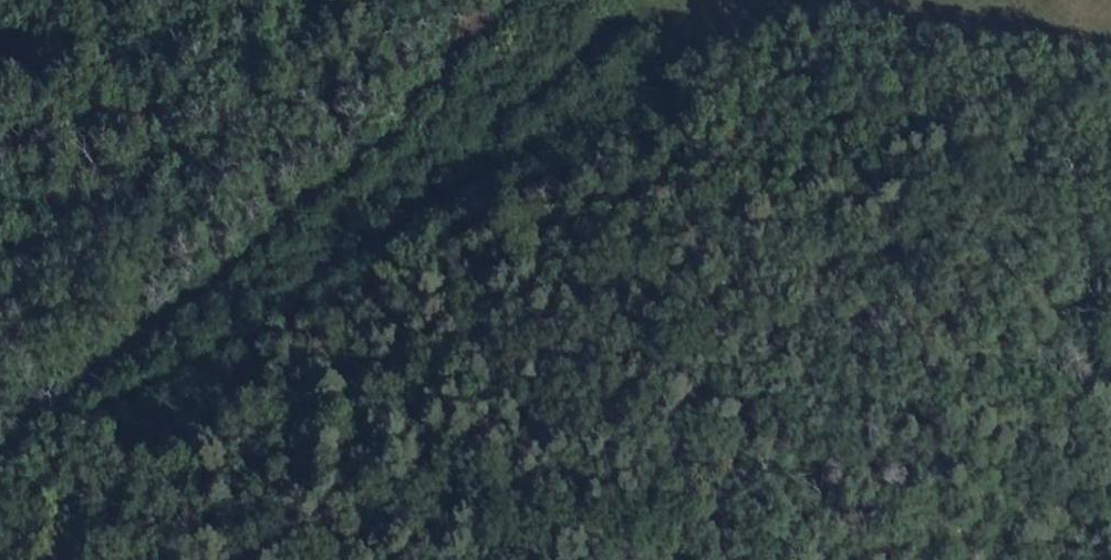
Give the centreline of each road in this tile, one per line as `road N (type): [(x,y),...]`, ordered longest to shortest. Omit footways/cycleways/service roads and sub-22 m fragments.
road 1 (track): [(0,451),(390,133),(520,0)]

